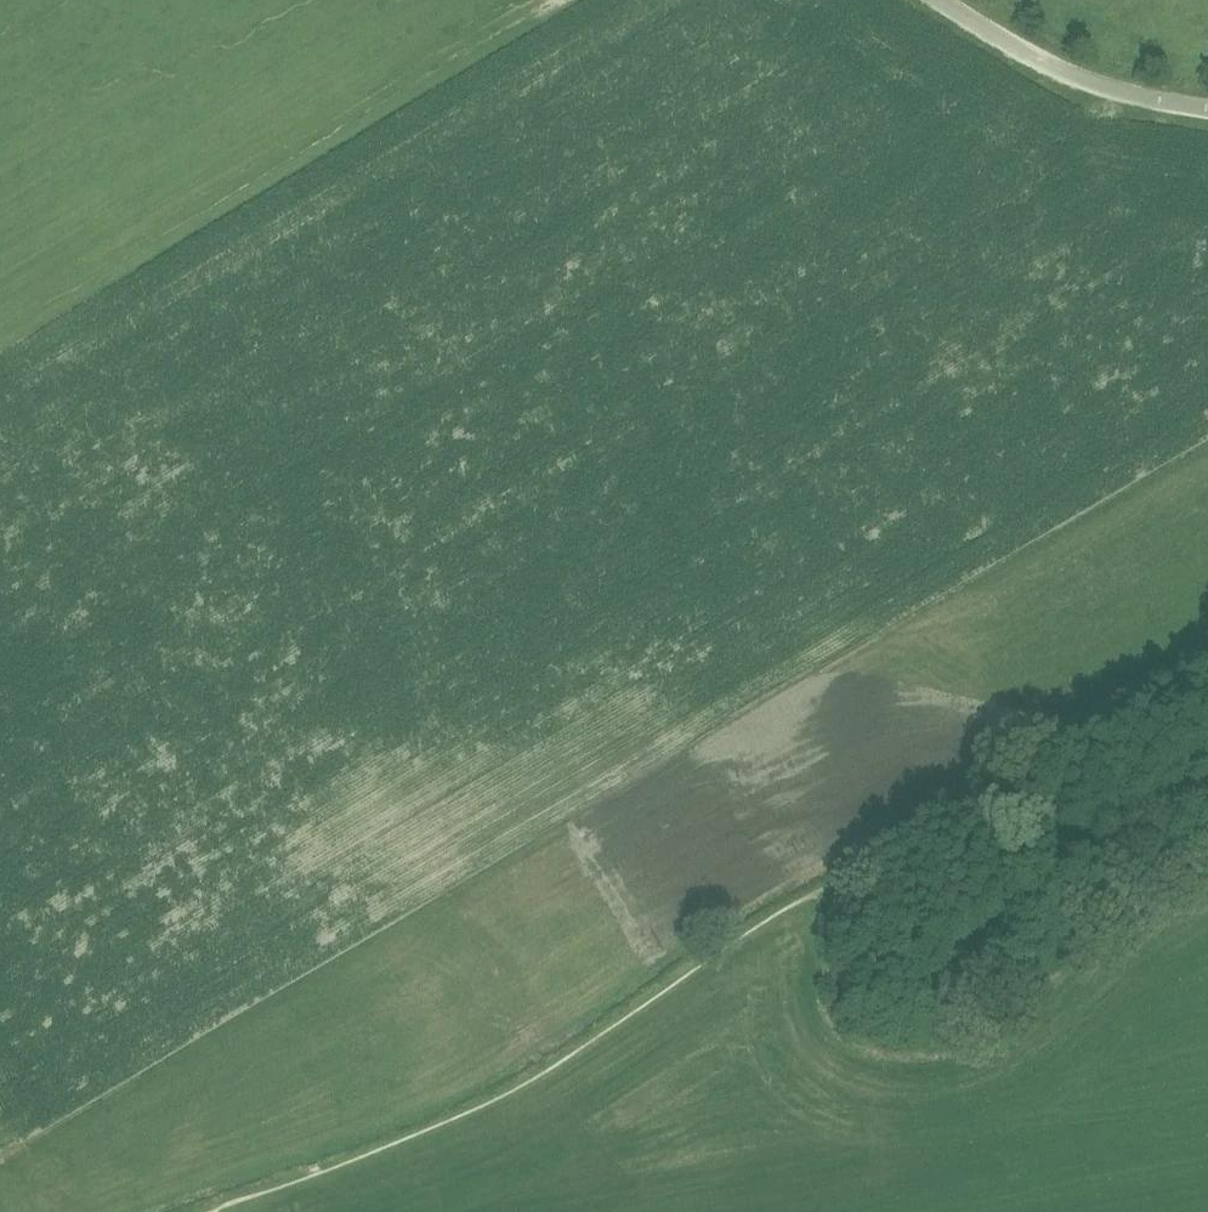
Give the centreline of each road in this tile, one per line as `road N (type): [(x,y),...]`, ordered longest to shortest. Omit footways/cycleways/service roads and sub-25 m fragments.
road 1 (unclassified): [(936,0),(1082,82),(1207,110)]

